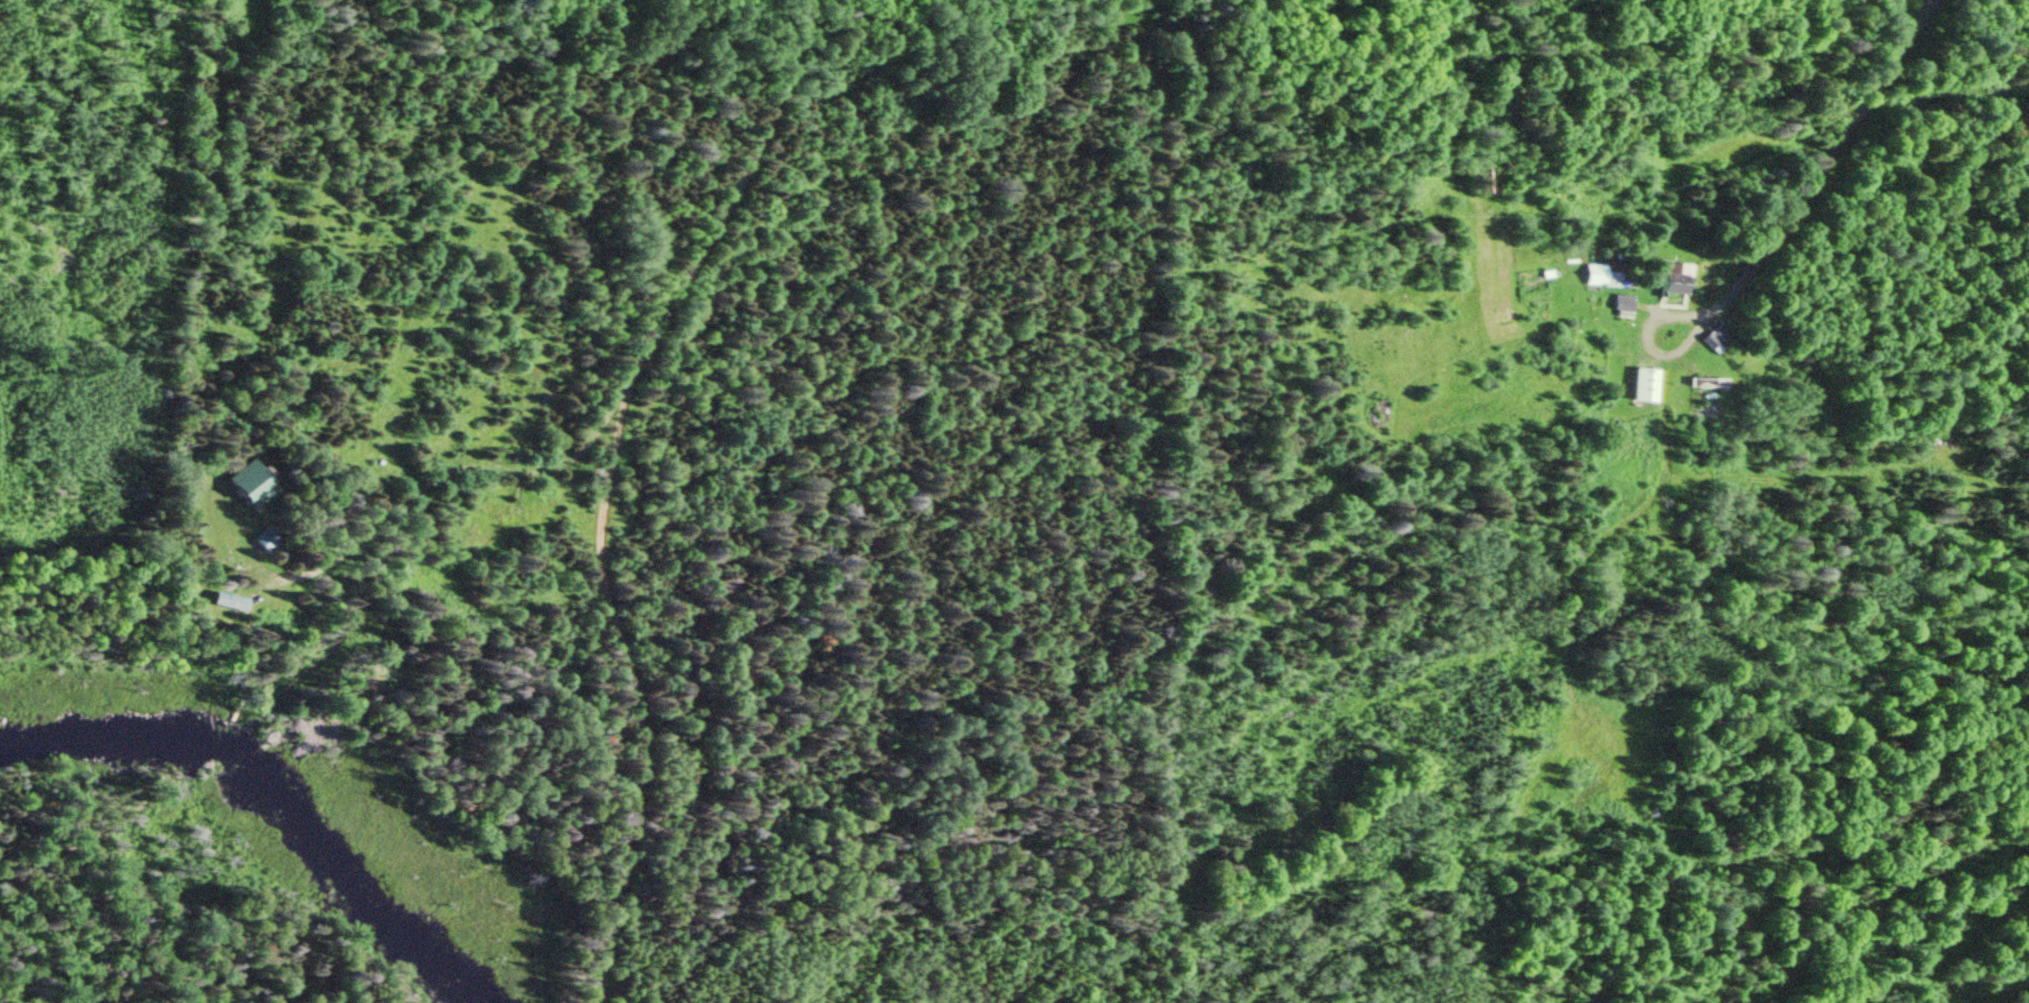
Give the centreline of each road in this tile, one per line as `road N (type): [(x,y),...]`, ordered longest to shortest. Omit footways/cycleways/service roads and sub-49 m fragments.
road 1 (residential): [(639,1002),(650,768),(642,706),(596,575),(598,510),(613,421),(635,369),(799,71),(796,0)]

